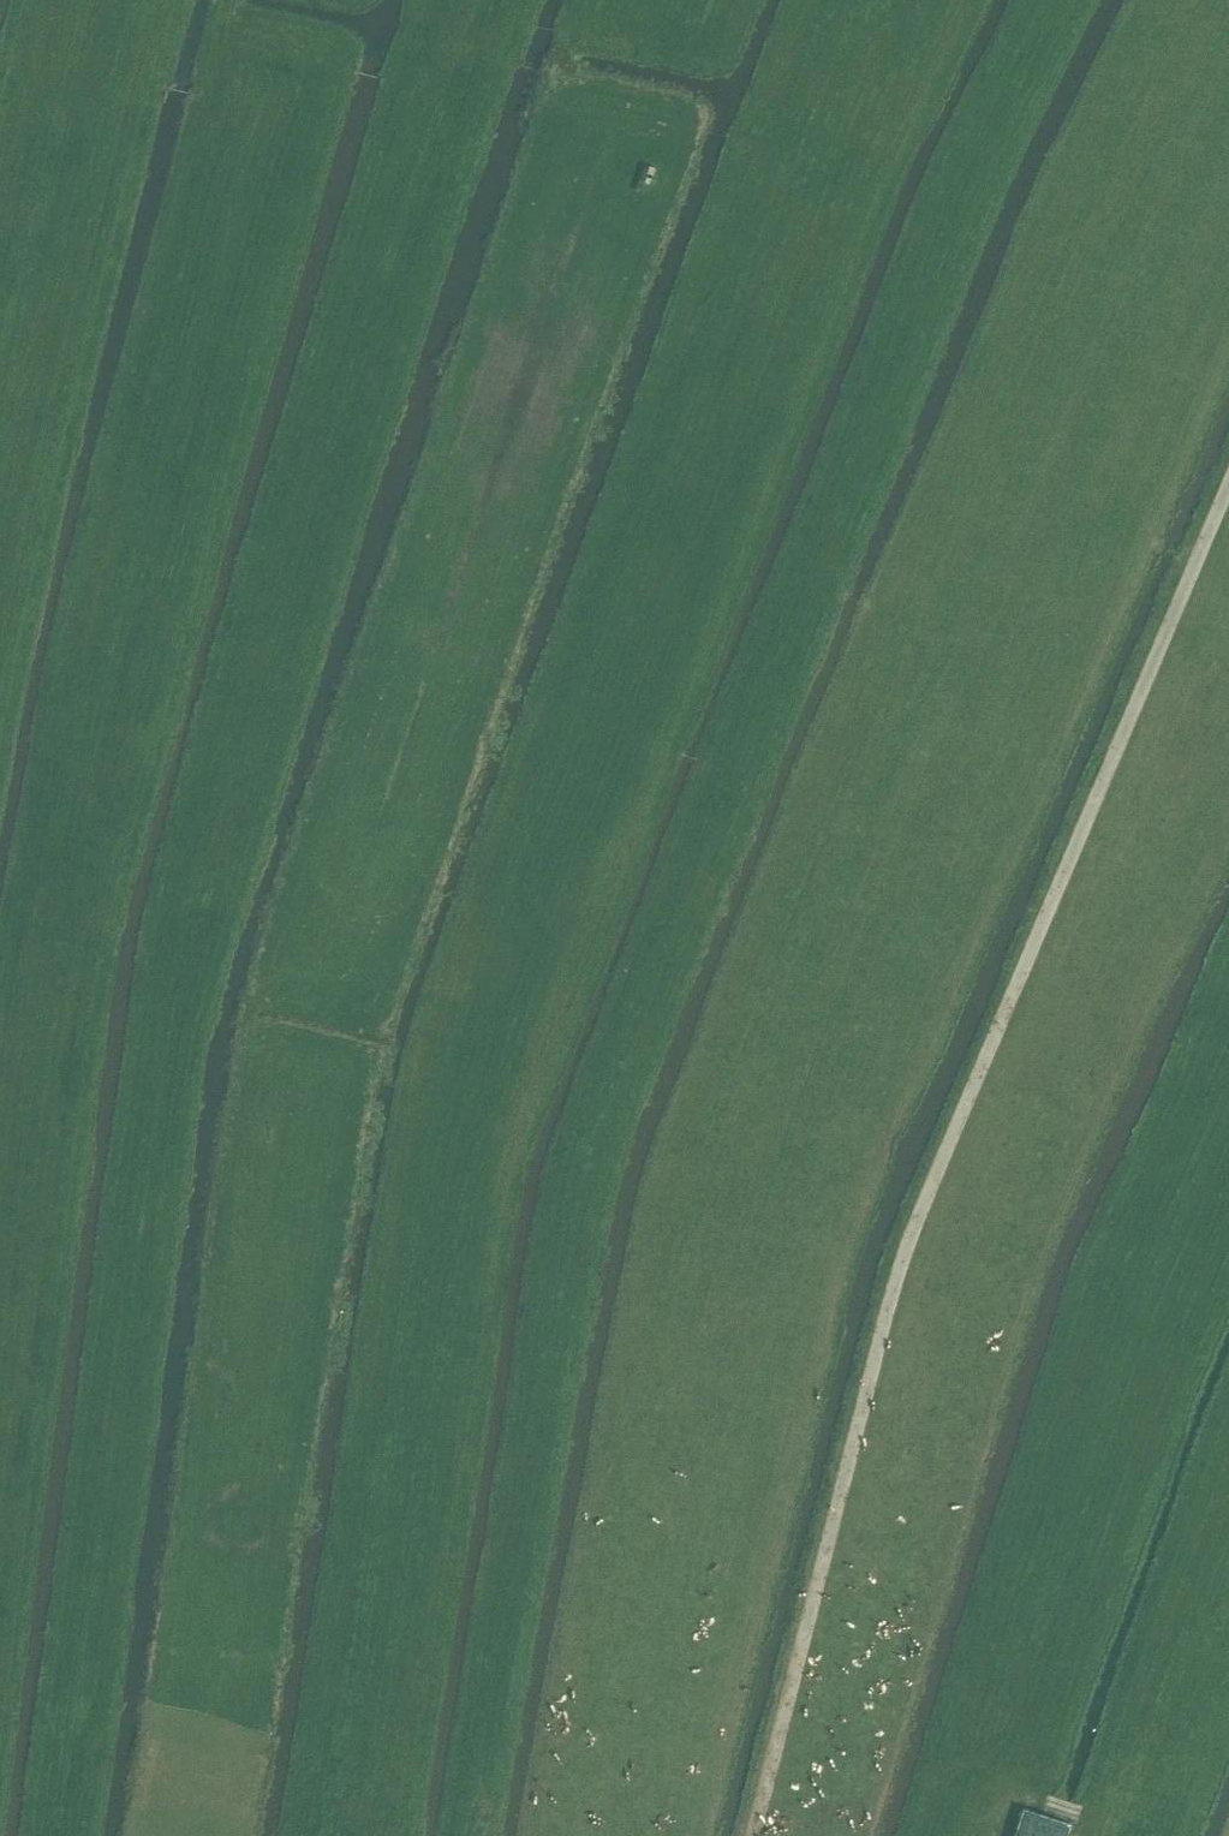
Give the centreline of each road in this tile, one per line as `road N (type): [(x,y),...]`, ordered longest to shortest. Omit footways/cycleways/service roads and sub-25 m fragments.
road 1 (track): [(754,1835),(905,1249),(1228,489)]

